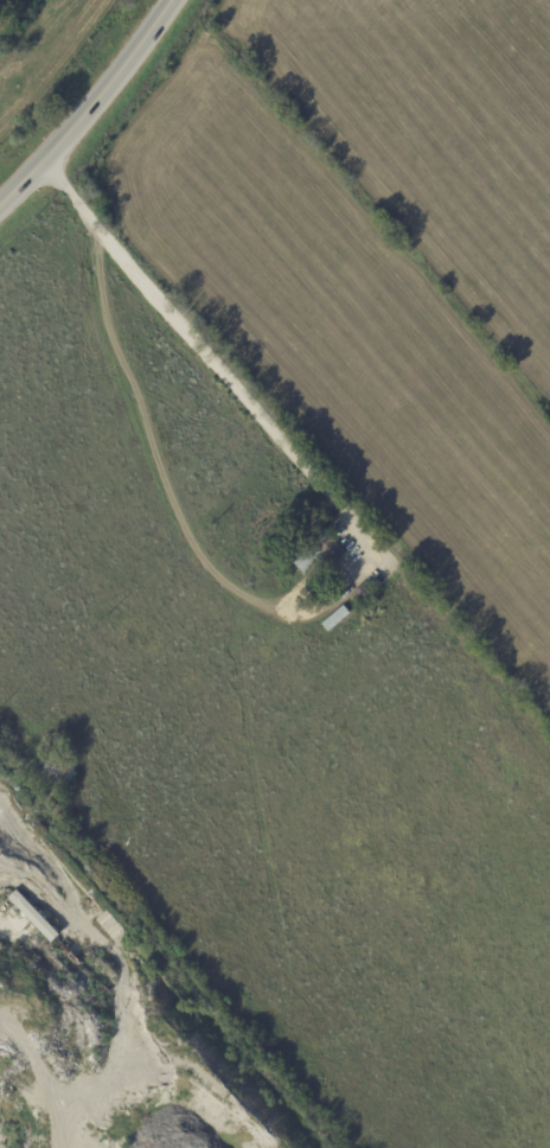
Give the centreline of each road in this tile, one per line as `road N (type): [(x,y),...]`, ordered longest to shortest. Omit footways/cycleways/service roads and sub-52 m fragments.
road 1 (secondary): [(170,0),(0,206)]

